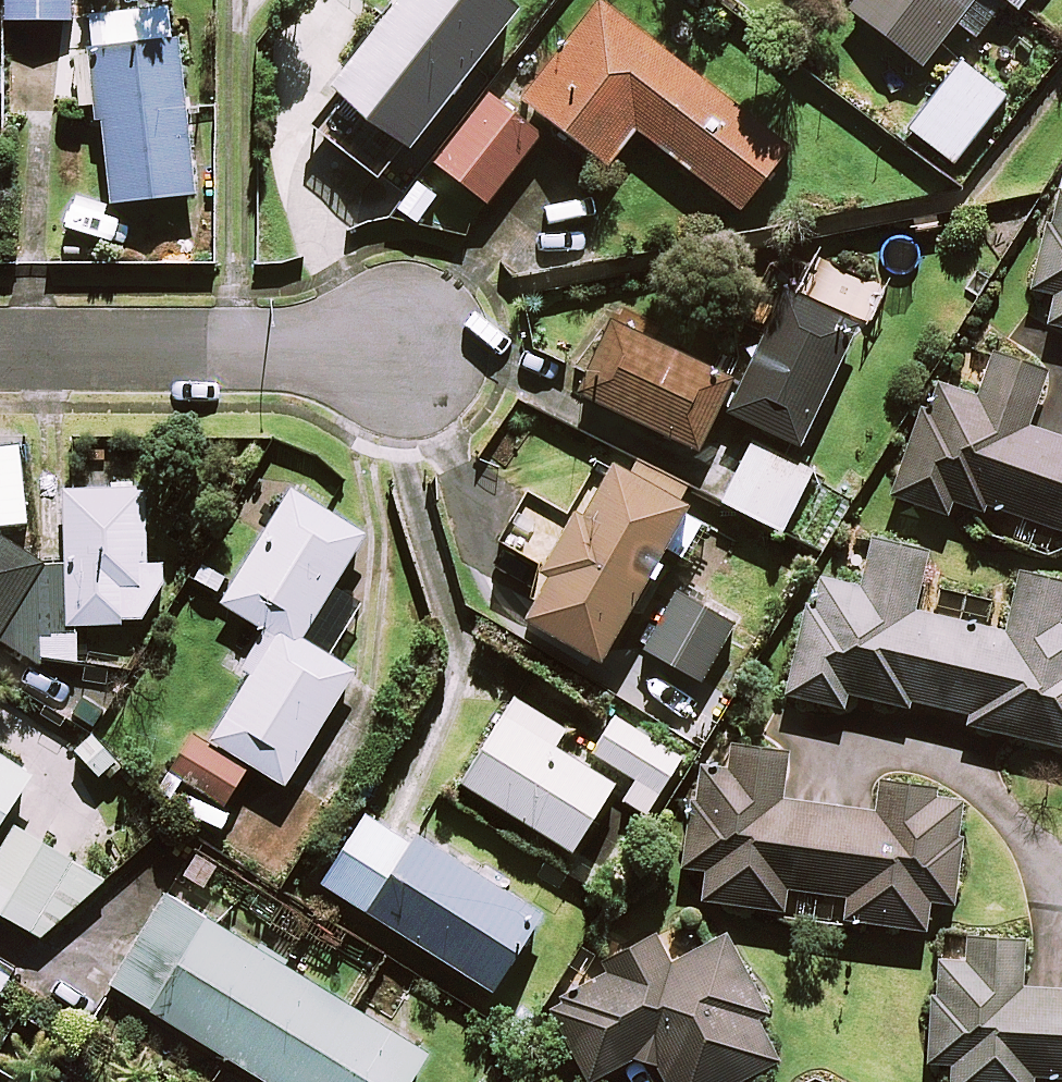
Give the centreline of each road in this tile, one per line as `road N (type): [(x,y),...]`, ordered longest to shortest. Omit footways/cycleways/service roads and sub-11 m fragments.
road 1 (residential): [(397,353),(0,352)]

